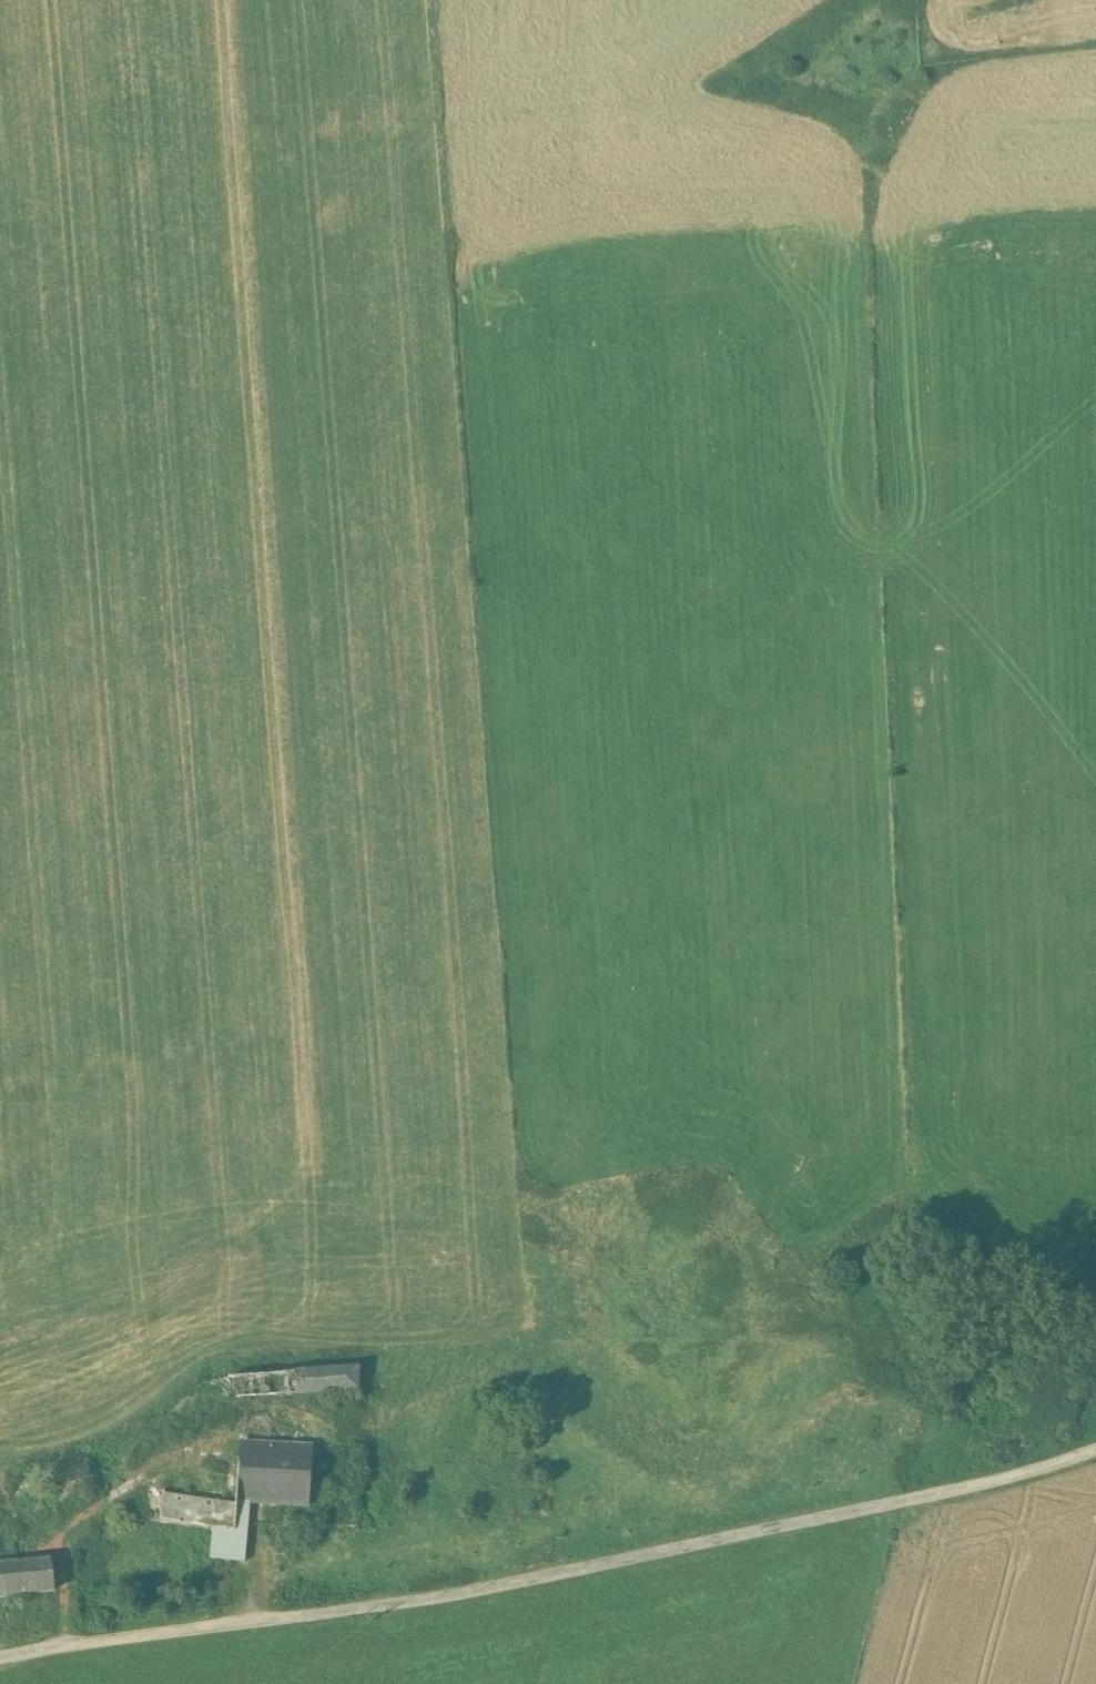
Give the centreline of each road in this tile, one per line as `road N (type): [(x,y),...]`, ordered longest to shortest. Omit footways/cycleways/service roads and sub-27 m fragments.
road 1 (track): [(1095,1447),(882,1509),(565,1573),(0,1662)]

